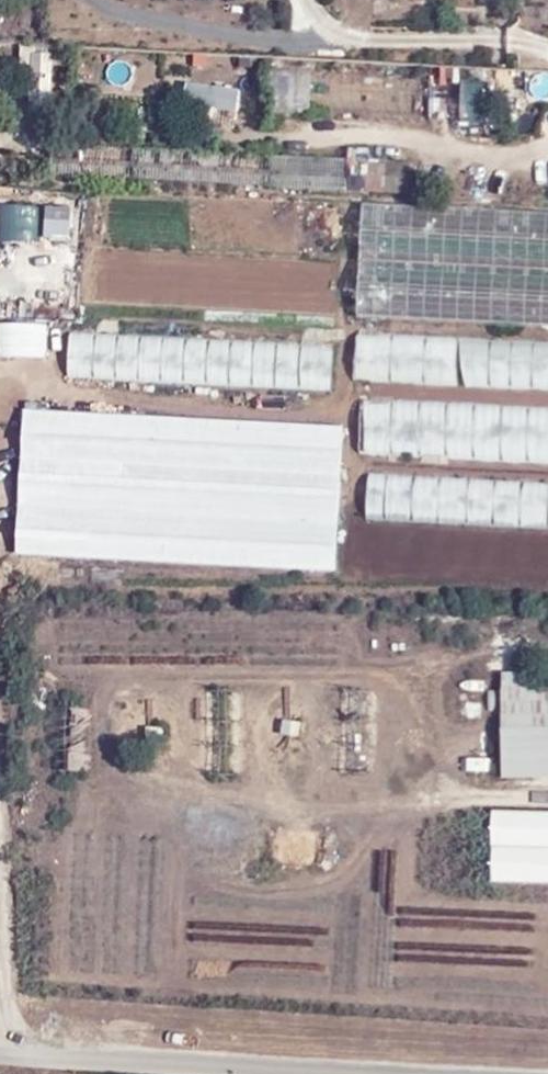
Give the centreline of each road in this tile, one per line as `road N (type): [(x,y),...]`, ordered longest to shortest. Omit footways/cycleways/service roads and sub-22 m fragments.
road 1 (unclassified): [(274,1073),(0,1055)]

